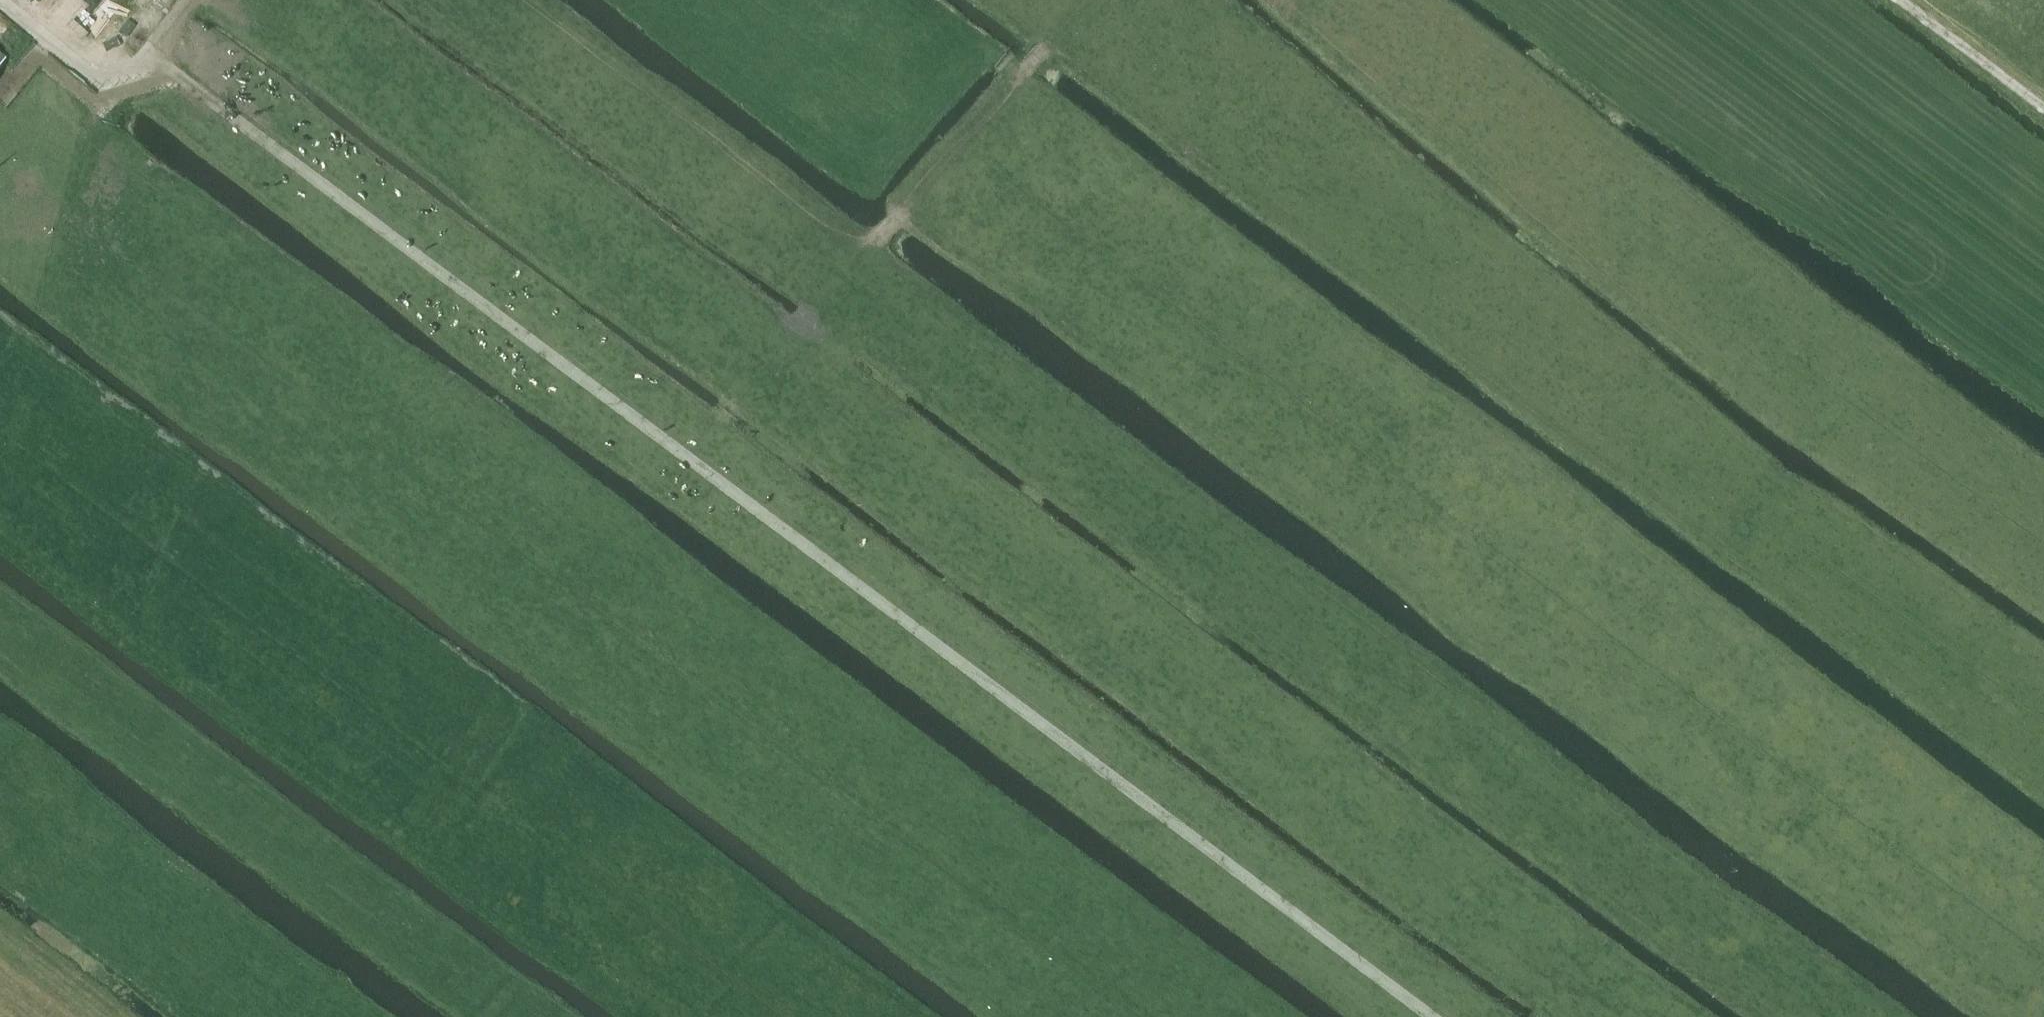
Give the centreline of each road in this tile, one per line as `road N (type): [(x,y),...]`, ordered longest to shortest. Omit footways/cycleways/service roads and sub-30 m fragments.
road 1 (track): [(1428,1016),(148,55),(96,79),(0,6)]
road 2 (track): [(2043,102),(1908,0)]

